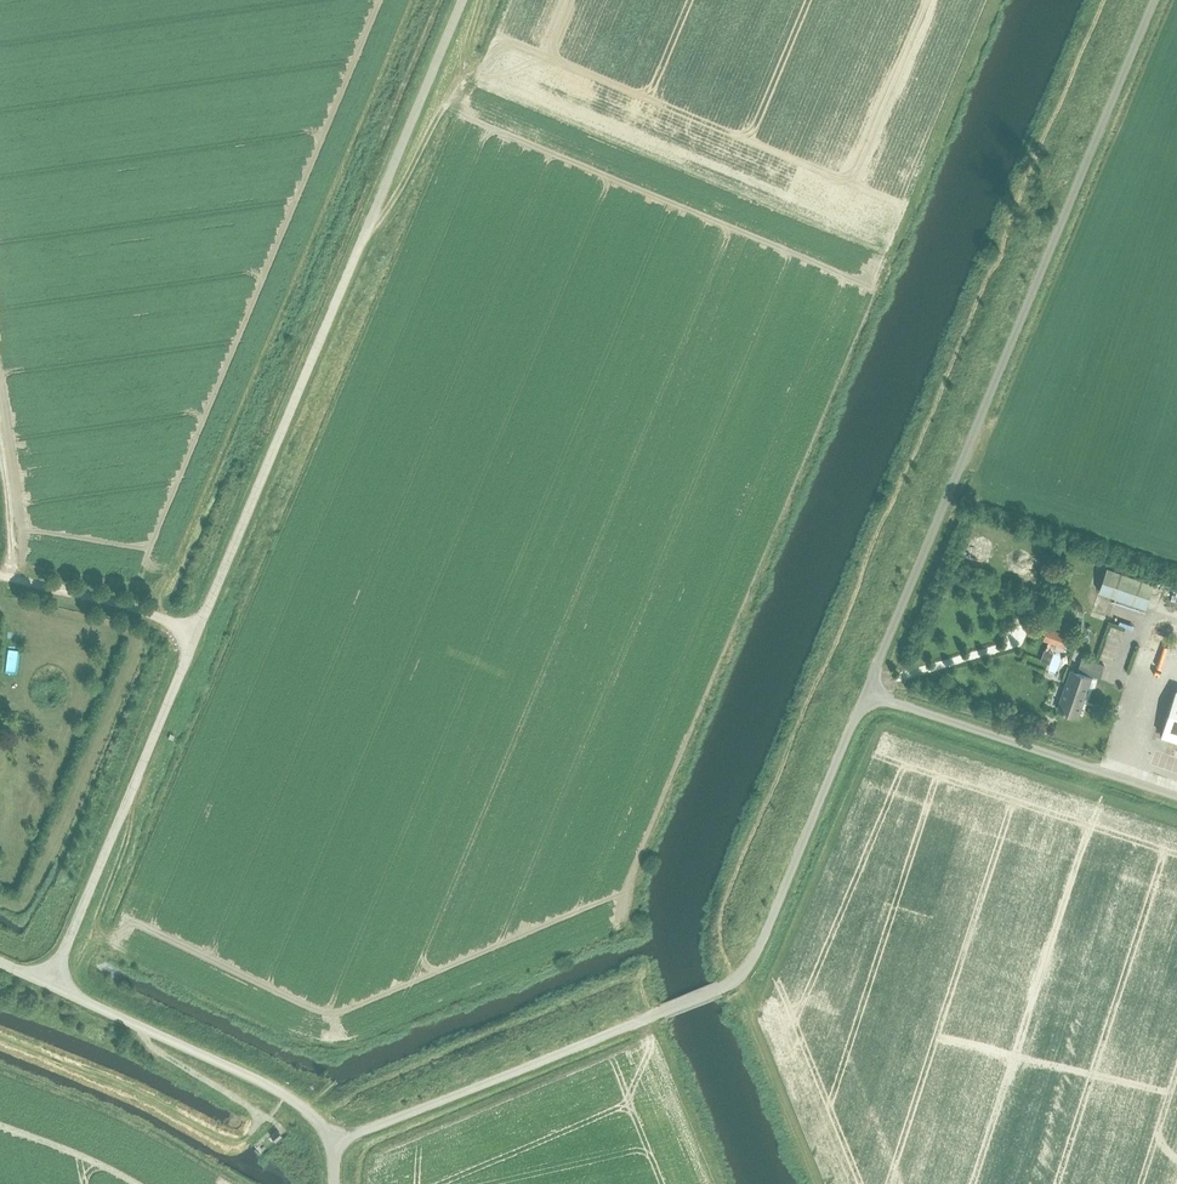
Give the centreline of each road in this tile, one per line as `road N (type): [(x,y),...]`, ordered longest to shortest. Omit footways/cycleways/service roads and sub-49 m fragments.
road 1 (unclassified): [(51,986),(461,0)]
road 2 (unclassified): [(329,1142),(739,976),(758,953),(867,693)]
road 3 (unclassified): [(867,693),(1155,0)]
road 4 (unclassified): [(1176,798),(867,693)]
road 5 (unclassified): [(329,1142),(311,1115),(259,1080),(51,986)]
road 6 (track): [(13,577),(0,452)]

